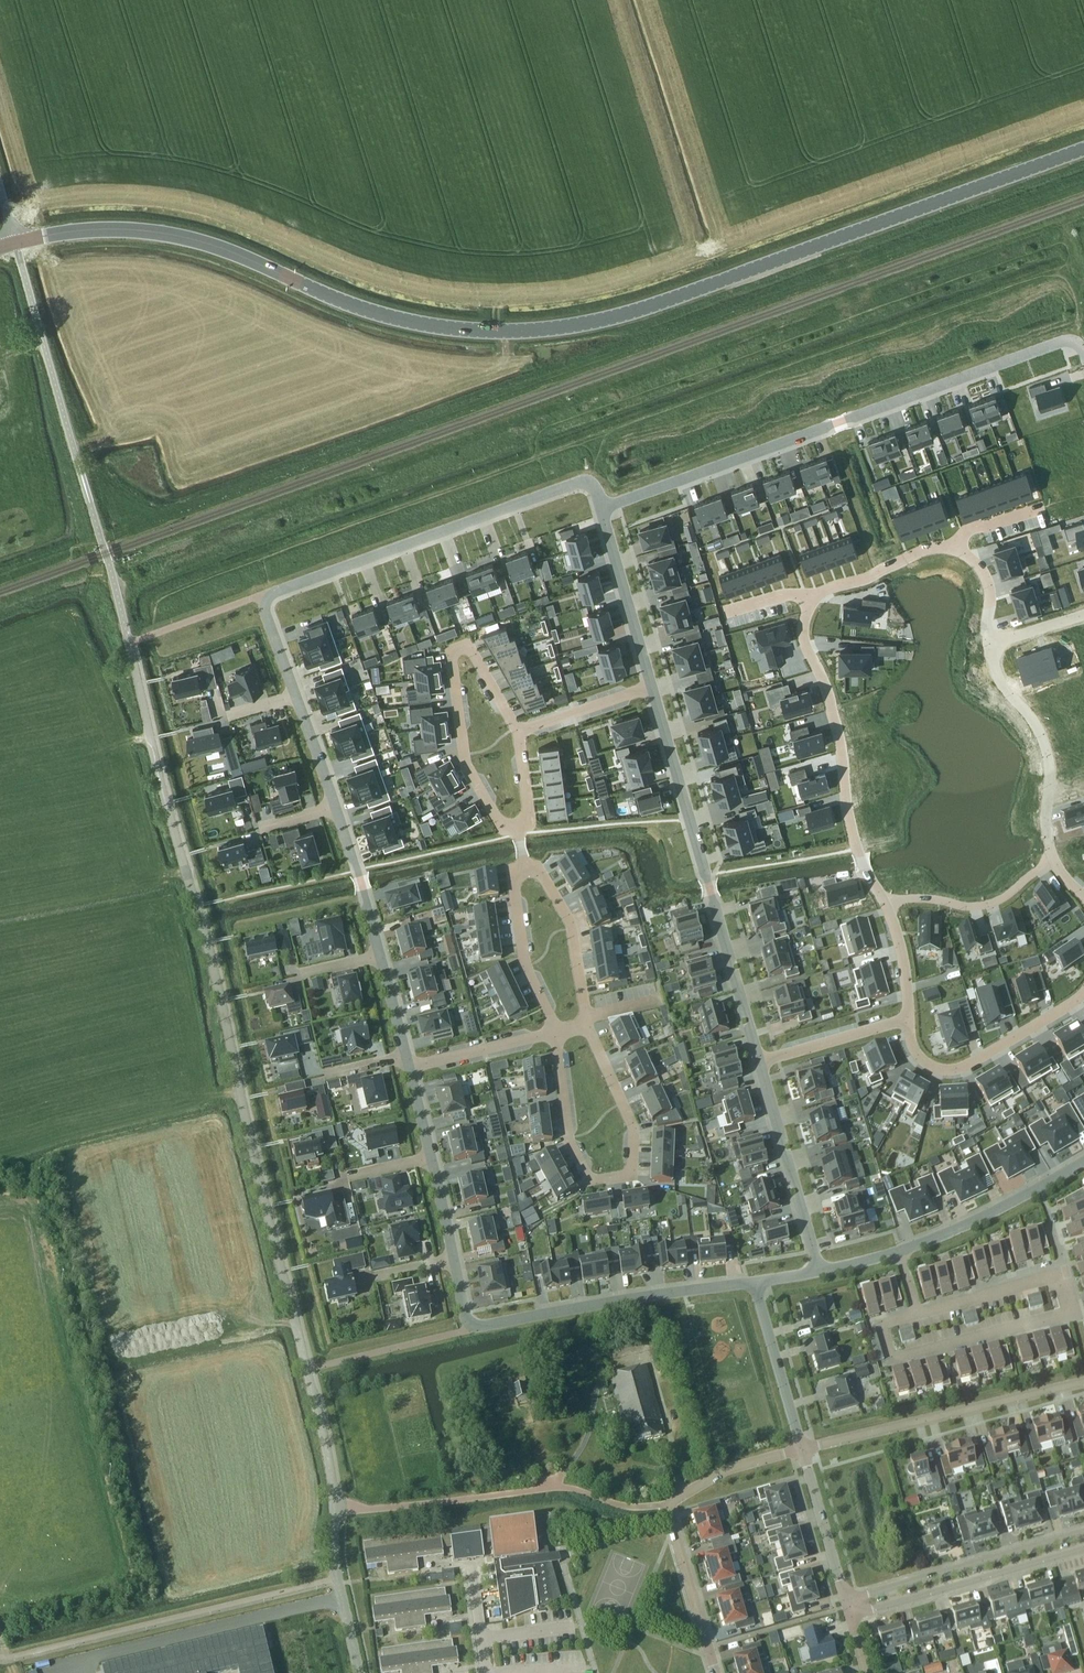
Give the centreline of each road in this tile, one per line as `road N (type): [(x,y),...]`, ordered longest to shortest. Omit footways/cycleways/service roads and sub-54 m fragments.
road 1 (secondary): [(1083,150),(623,317),(517,331),(434,324),(357,305),(206,242),(152,231),(68,231),(14,242)]
road 2 (unclassified): [(335,1511),(217,983),(129,642)]
road 3 (residential): [(603,508),(1059,342),(1083,351)]
road 4 (residential): [(603,508),(593,487),(576,484),(272,594),(266,614),(296,695)]
road 5 (residential): [(759,1061),(651,688)]
road 6 (residential): [(559,1035),(576,1161),(602,1183),(628,1177),(631,1129),(586,1022)]
road 7 (residential): [(454,1259),(466,1312),(483,1325),(755,1283)]
road 8 (residential): [(888,904),(854,833),(838,732),(803,641),(816,596)]
road 9 (residential): [(716,1672),(669,1504),(722,1473),(803,1450)]
road 10 (residential): [(519,732),(473,654),(456,653),(466,767),(495,815),(518,833)]
road 11 (residential): [(1059,1274),(1069,1312),(892,1358),(882,1324),(917,1315)]
road 12 (residential): [(803,1450),(1083,1382)]
road 13 (residential): [(1083,1531),(872,1592),(849,1607)]
road 14 (residential): [(849,1607),(878,1608),(1083,1548)]
road 15 (unclassified): [(335,1511),(572,1488)]
road 16 (residential): [(990,646),(1001,683),(1044,742),(1055,860)]
road 17 (residential): [(1083,992),(958,1068),(918,1057),(907,1019)]
road 18 (residential): [(819,1271),(759,1061)]
road 19 (residential): [(898,1252),(1083,1161)]
road 20 (residential): [(651,688),(603,508)]
road 21 (residential): [(523,860),(514,889),(527,964),(559,1035)]
road 22 (residential): [(888,904),(982,907),(1055,860)]
road 23 (residential): [(586,1022),(572,924),(523,860)]
road 24 (residential): [(803,1450),(755,1283)]
road 25 (residential): [(849,1607),(803,1450)]
road 26 (unclassified): [(358,1672),(337,1578),(335,1511)]
road 27 (residential): [(336,806),(381,955)]
road 28 (residential): [(759,1061),(907,1019)]
road 29 (residential): [(409,1067),(559,1035)]
road 30 (residential): [(816,596),(927,549),(955,548)]
road 31 (residential): [(917,1315),(1059,1274)]
road 32 (residential): [(651,688),(519,732)]

